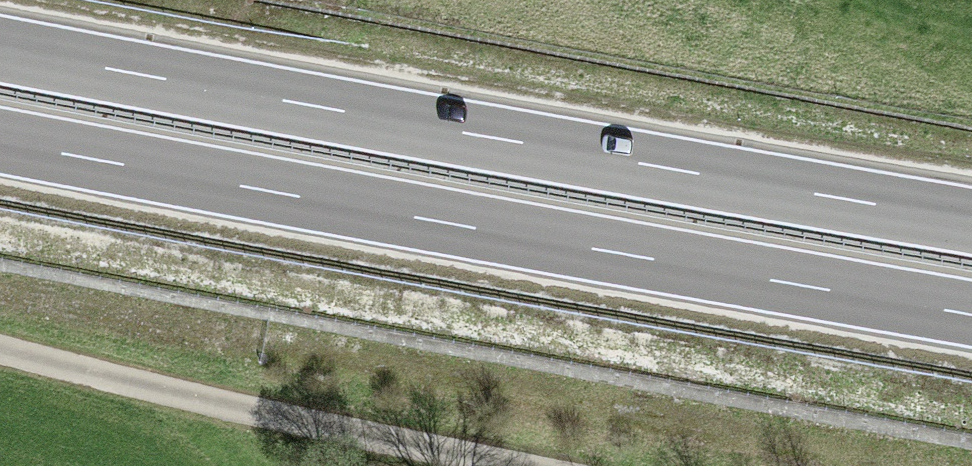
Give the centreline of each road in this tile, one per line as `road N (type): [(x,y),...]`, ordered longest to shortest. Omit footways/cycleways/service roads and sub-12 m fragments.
road 1 (motorway): [(0,141),(971,314)]
road 2 (motorway): [(971,220),(0,47)]
road 3 (track): [(0,354),(540,465)]

